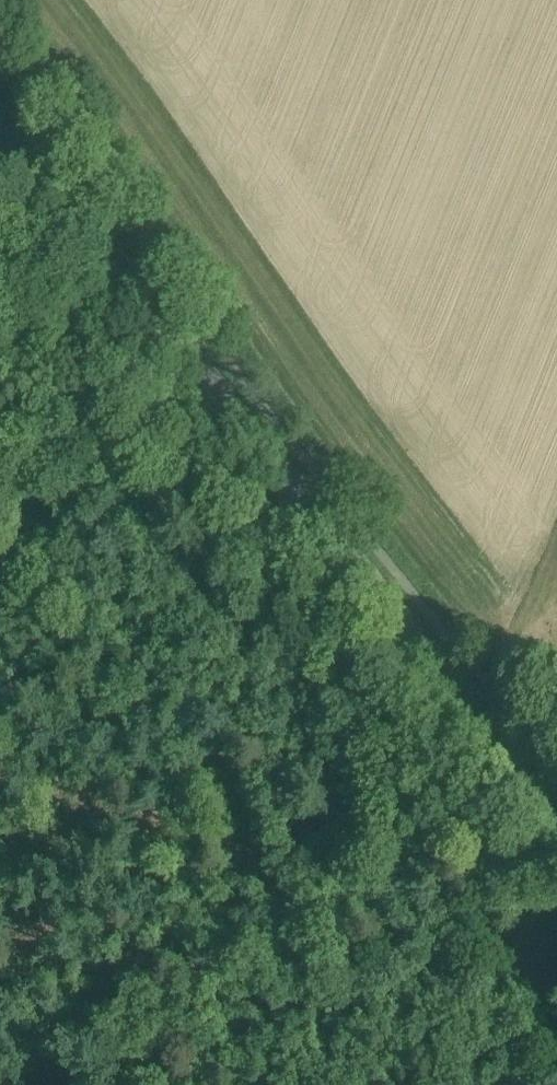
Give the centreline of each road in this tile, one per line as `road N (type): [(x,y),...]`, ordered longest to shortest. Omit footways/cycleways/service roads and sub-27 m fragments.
road 1 (track): [(0,279),(317,674),(556,996)]
road 2 (unclassified): [(0,117),(386,606),(556,806)]

